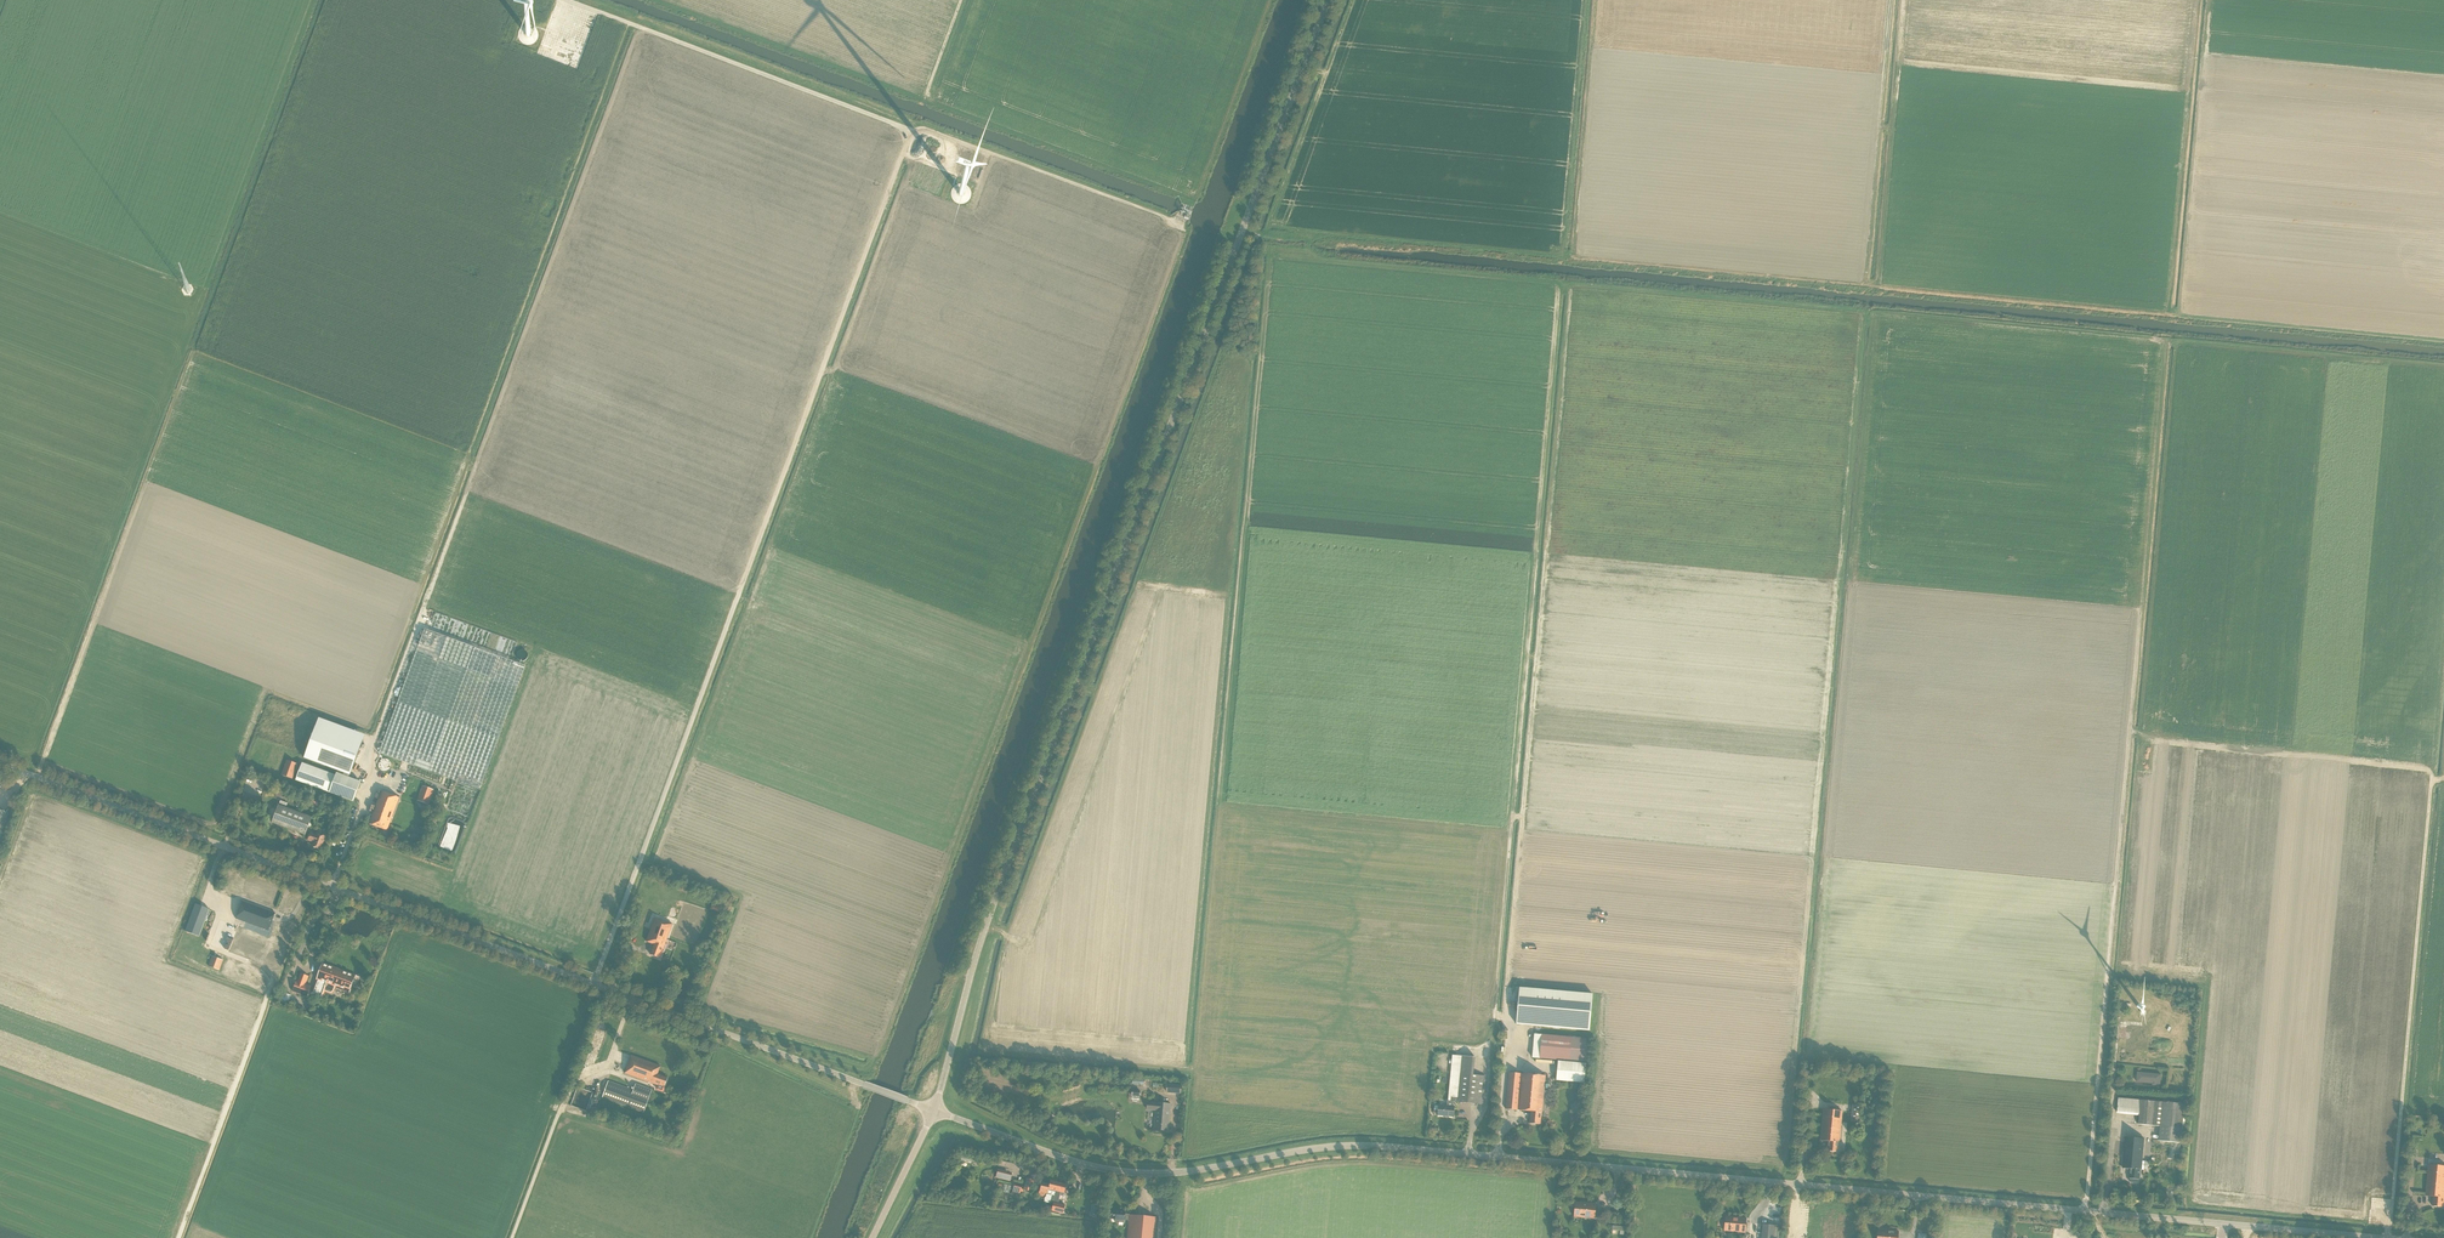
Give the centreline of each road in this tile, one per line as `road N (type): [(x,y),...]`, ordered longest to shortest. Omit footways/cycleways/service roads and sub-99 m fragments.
road 1 (unclassified): [(2367,1237),(1406,1148),(1348,1146),(1196,1172),(1115,1172),(934,1112)]
road 2 (unclassified): [(596,986),(912,133),(926,131),(1179,222)]
road 3 (unclassified): [(934,1112),(1013,846),(1327,0)]
road 4 (unclassified): [(596,986),(0,764)]
road 5 (track): [(2141,614),(2087,1212)]
road 6 (unclassified): [(2388,1237),(2433,780)]
road 7 (track): [(563,0),(916,131)]
road 8 (unclassified): [(934,1112),(596,986)]
road 9 (track): [(1195,1070),(987,1052),(982,1046),(1007,934),(985,926)]
road 10 (unclassified): [(875,1237),(934,1112)]

